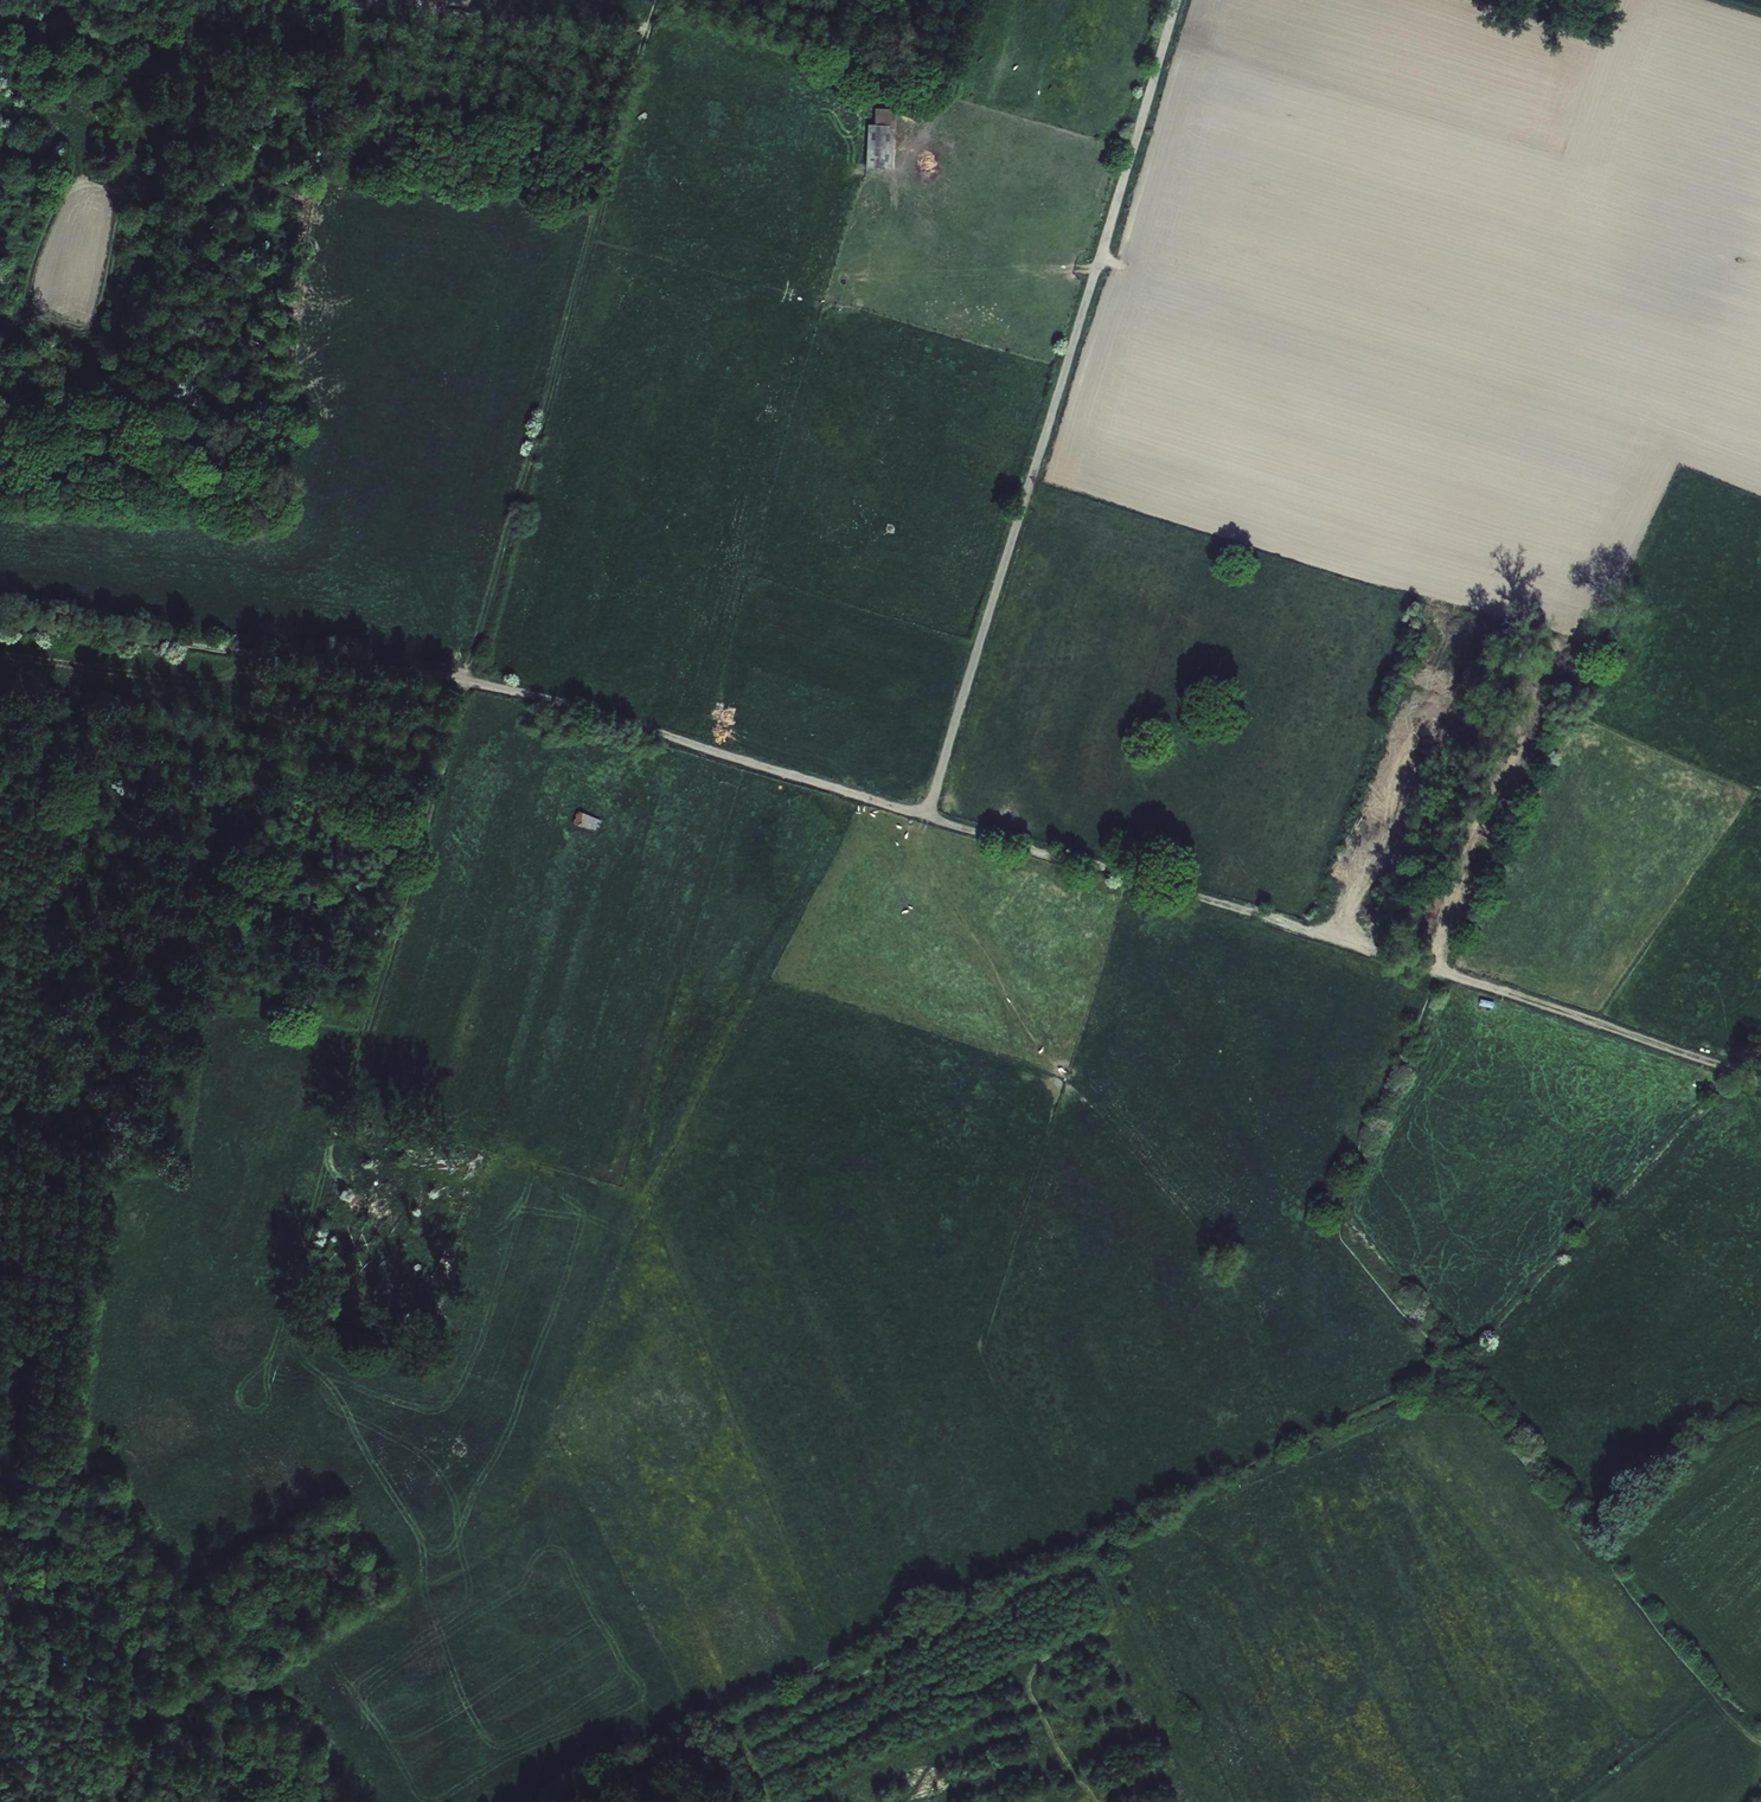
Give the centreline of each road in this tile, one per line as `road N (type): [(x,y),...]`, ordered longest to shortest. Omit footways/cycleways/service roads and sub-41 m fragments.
road 1 (track): [(921,820),(1760,1093)]
road 2 (track): [(1174,0),(921,820)]

